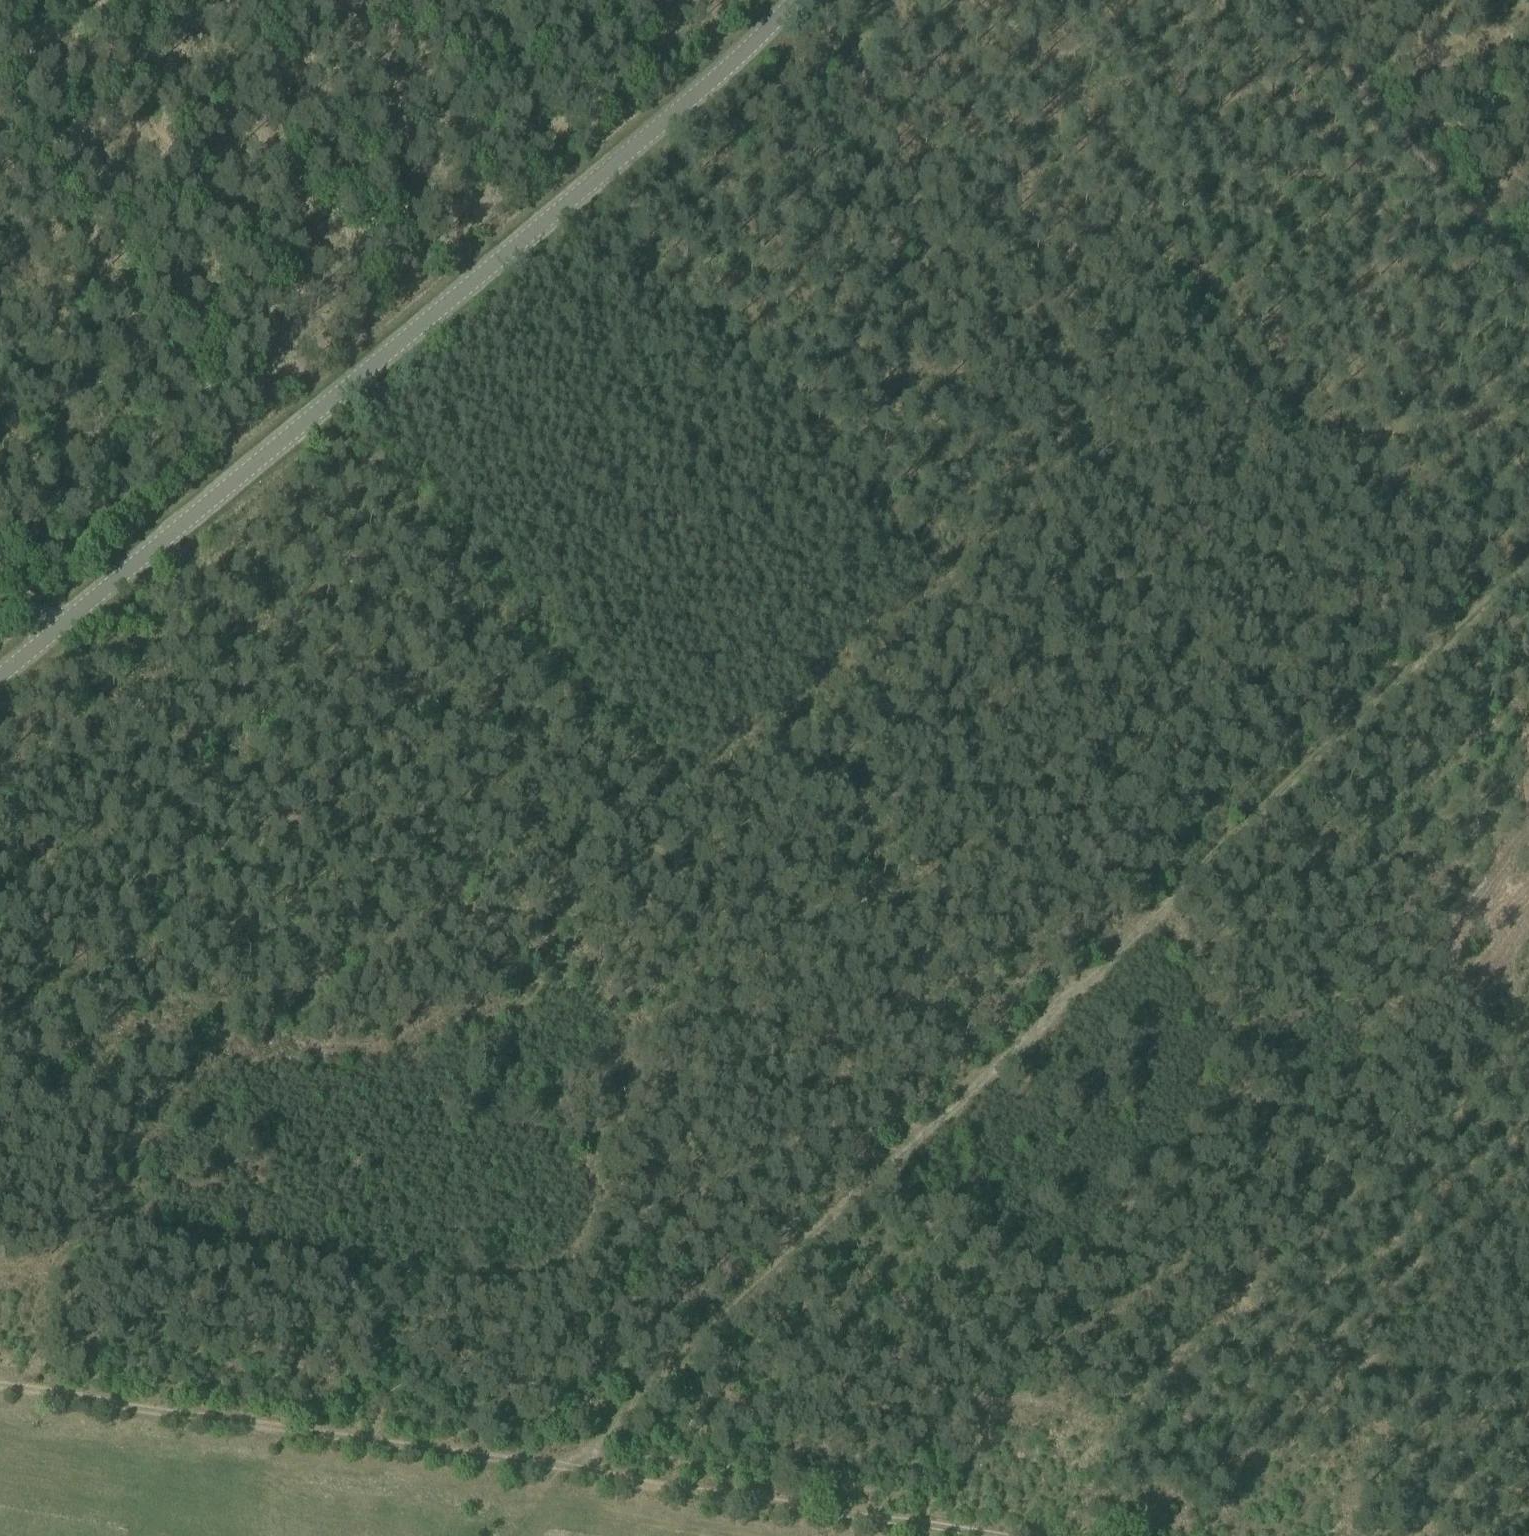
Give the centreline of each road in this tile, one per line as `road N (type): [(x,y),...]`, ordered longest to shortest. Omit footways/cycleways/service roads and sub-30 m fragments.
road 1 (track): [(575,1472),(618,1419),(1528,558)]
road 2 (unclassified): [(0,675),(749,45),(793,0)]
road 3 (track): [(0,1390),(991,1535)]
road 4 (track): [(1280,0),(1528,282)]

